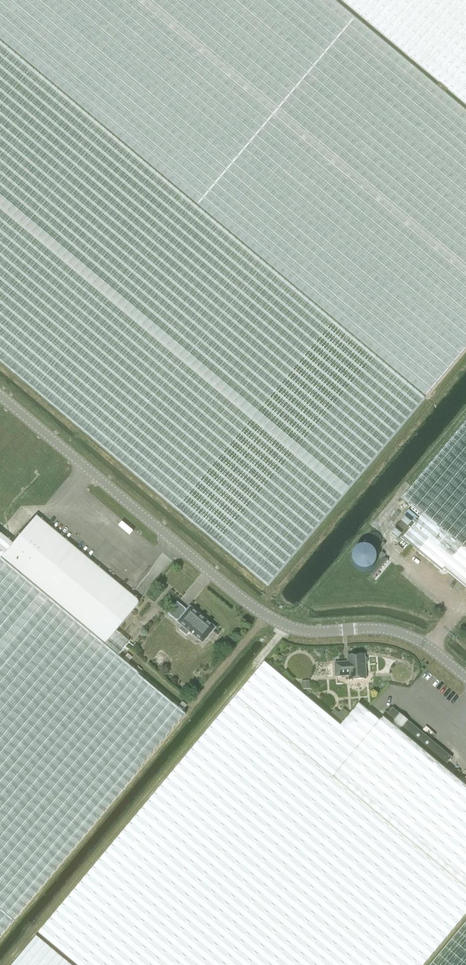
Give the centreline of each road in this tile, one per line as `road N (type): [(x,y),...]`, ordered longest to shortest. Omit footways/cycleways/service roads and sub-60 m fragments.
road 1 (unclassified): [(465,678),(395,631),(314,632),(258,611),(0,395)]

